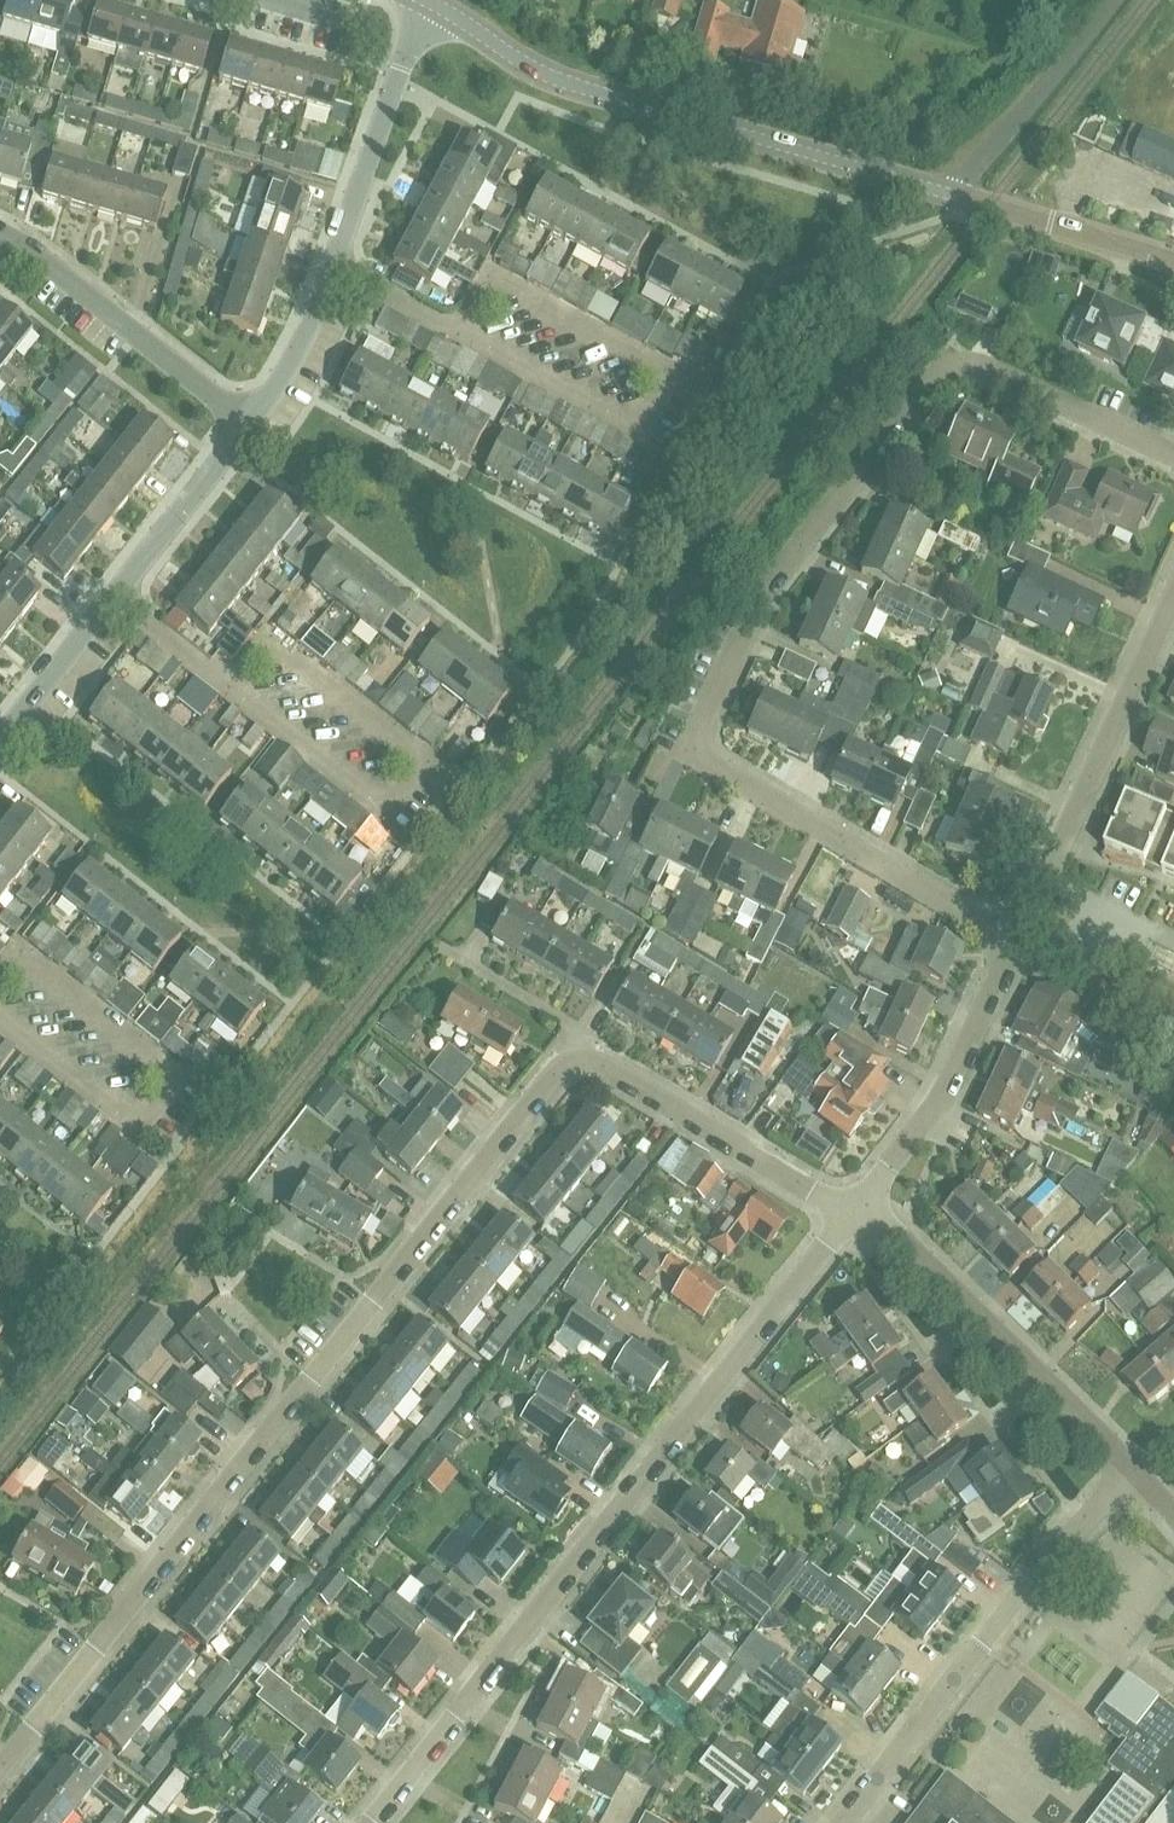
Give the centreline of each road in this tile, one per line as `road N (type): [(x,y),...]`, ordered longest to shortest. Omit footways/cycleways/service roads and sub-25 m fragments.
road 1 (residential): [(0,1763),(563,1056),(600,1066),(849,1215)]
road 2 (residential): [(1015,940),(705,758),(698,733),(773,581),(941,371),(984,367),(1173,453)]
road 3 (residential): [(376,1822),(849,1215)]
road 4 (tertiary): [(949,196),(554,82),(501,54),(436,0)]
road 5 (residential): [(835,1822),(1045,1557),(1131,1473)]
road 6 (residential): [(1131,1473),(1100,1433),(860,1202)]
road 7 (residential): [(1015,940),(1173,595)]
road 8 (residential): [(454,328),(499,288),(671,378),(641,429)]
road 9 (residential): [(249,423),(52,268),(0,242)]
road 10 (residential): [(860,1202),(938,1103),(1015,940)]
road 11 (residential): [(227,677),(278,652),(426,760),(388,808)]
road 12 (residential): [(333,265),(434,0)]
road 13 (residential): [(0,979),(28,962),(169,1072),(133,1120)]
road 14 (unclassified): [(949,196),(1112,0)]
road 15 (tertiary): [(1173,258),(949,196)]
road 16 (residential): [(641,429),(454,328)]
road 17 (residential): [(122,591),(249,423)]
road 18 (residential): [(388,808),(227,677)]
road 19 (residential): [(0,739),(122,591)]
road 20 (residential): [(249,423),(280,381),(333,265)]
road 21 (residential): [(133,1120),(0,1016)]
road 22 (residential): [(454,328),(333,265)]
road 23 (residential): [(227,677),(122,591)]

